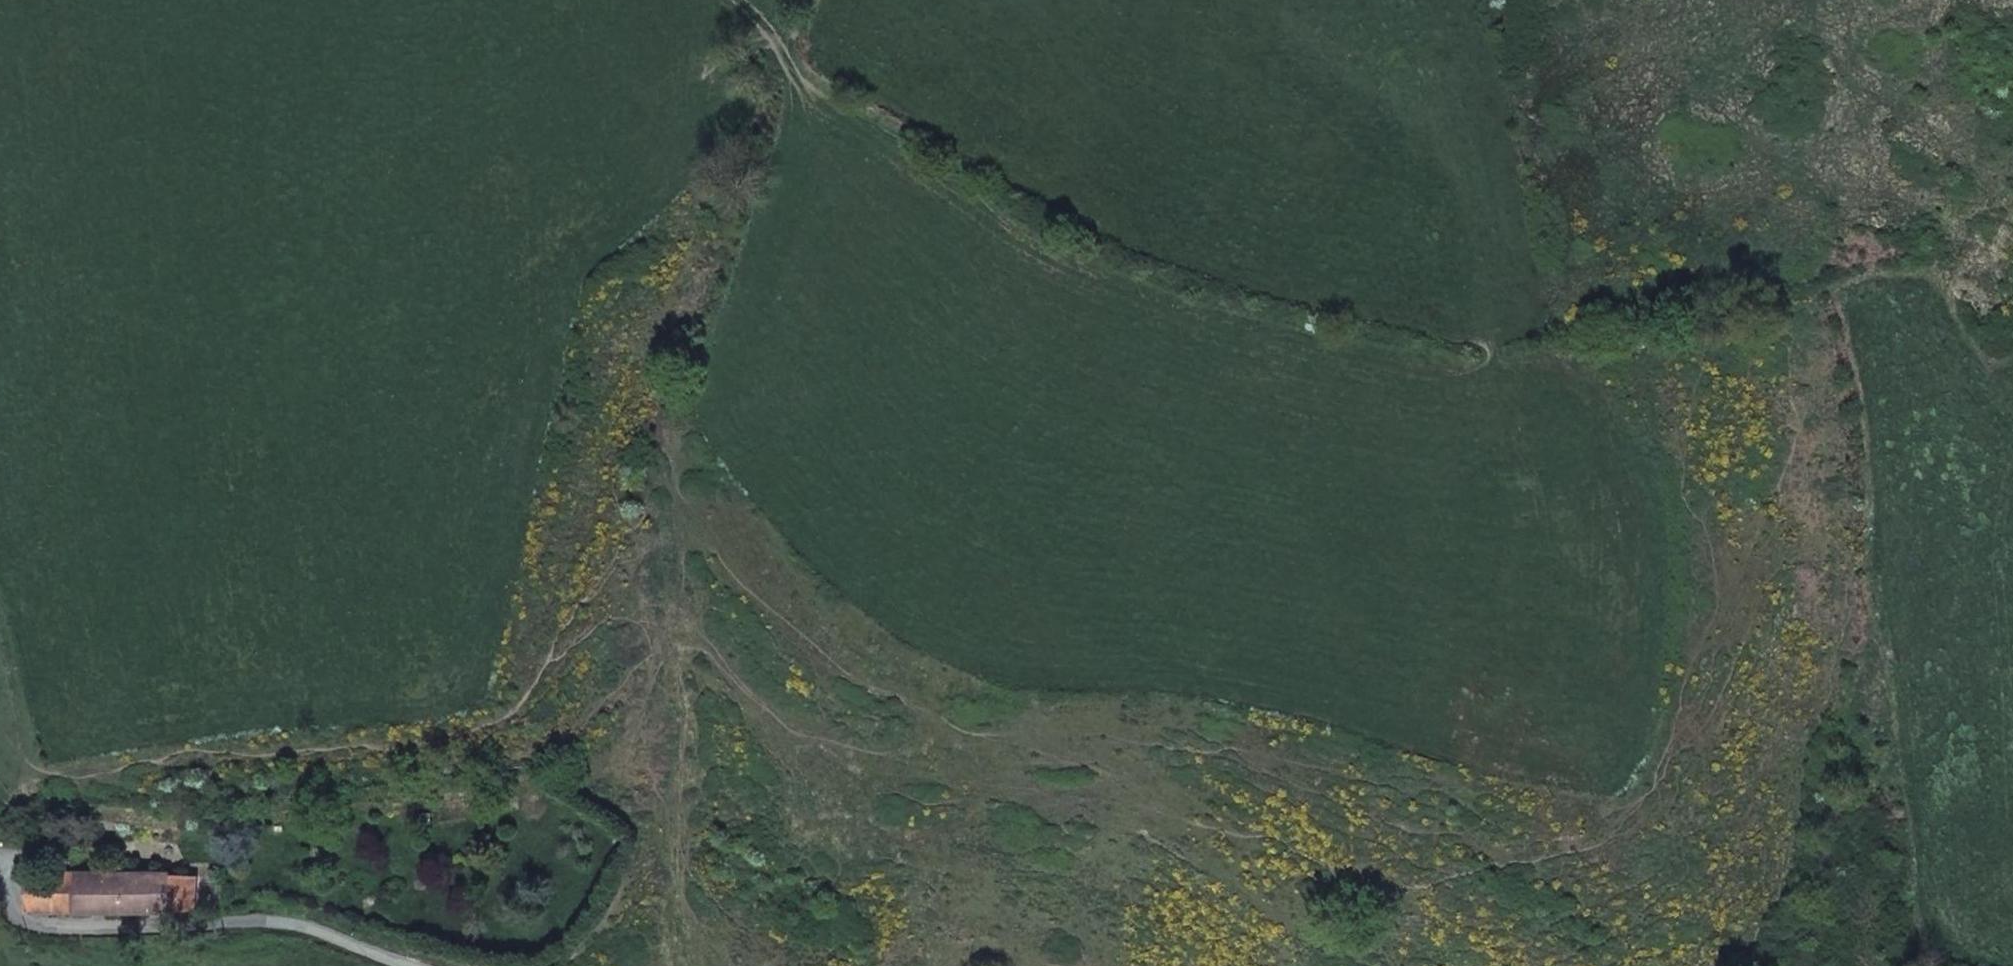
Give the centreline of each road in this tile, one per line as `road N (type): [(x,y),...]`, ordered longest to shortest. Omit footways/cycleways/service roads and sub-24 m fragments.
road 1 (unclassified): [(0,877),(24,917),(46,924),(301,926),(414,965)]

